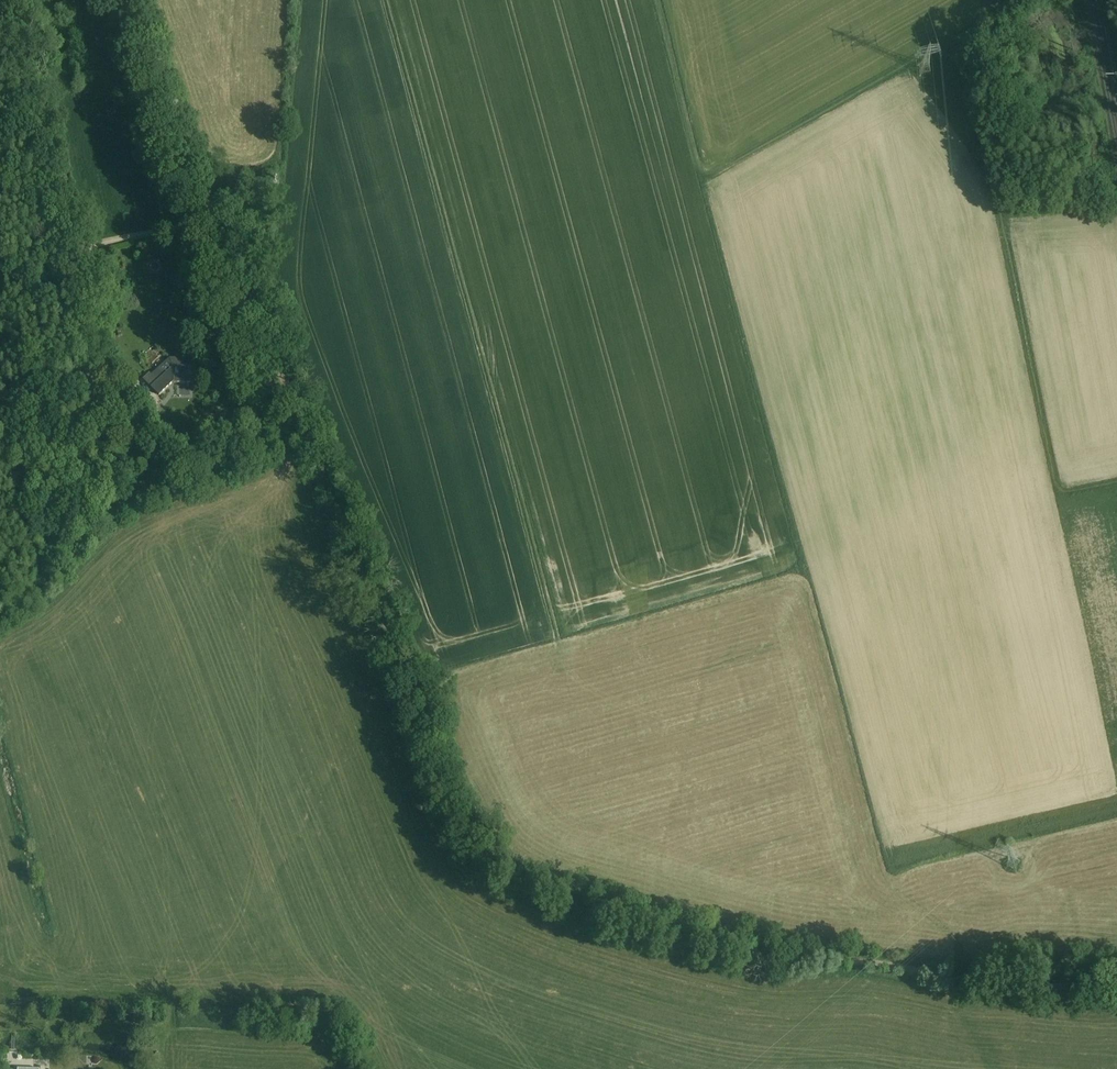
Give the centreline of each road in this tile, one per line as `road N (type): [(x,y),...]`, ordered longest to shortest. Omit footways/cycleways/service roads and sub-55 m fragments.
road 1 (track): [(1116,991),(765,952),(560,895),(476,852),(313,437),(216,219),(141,0)]
road 2 (track): [(658,0),(709,175),(947,43),(960,45),(1057,482),(1073,492),(1116,483)]

